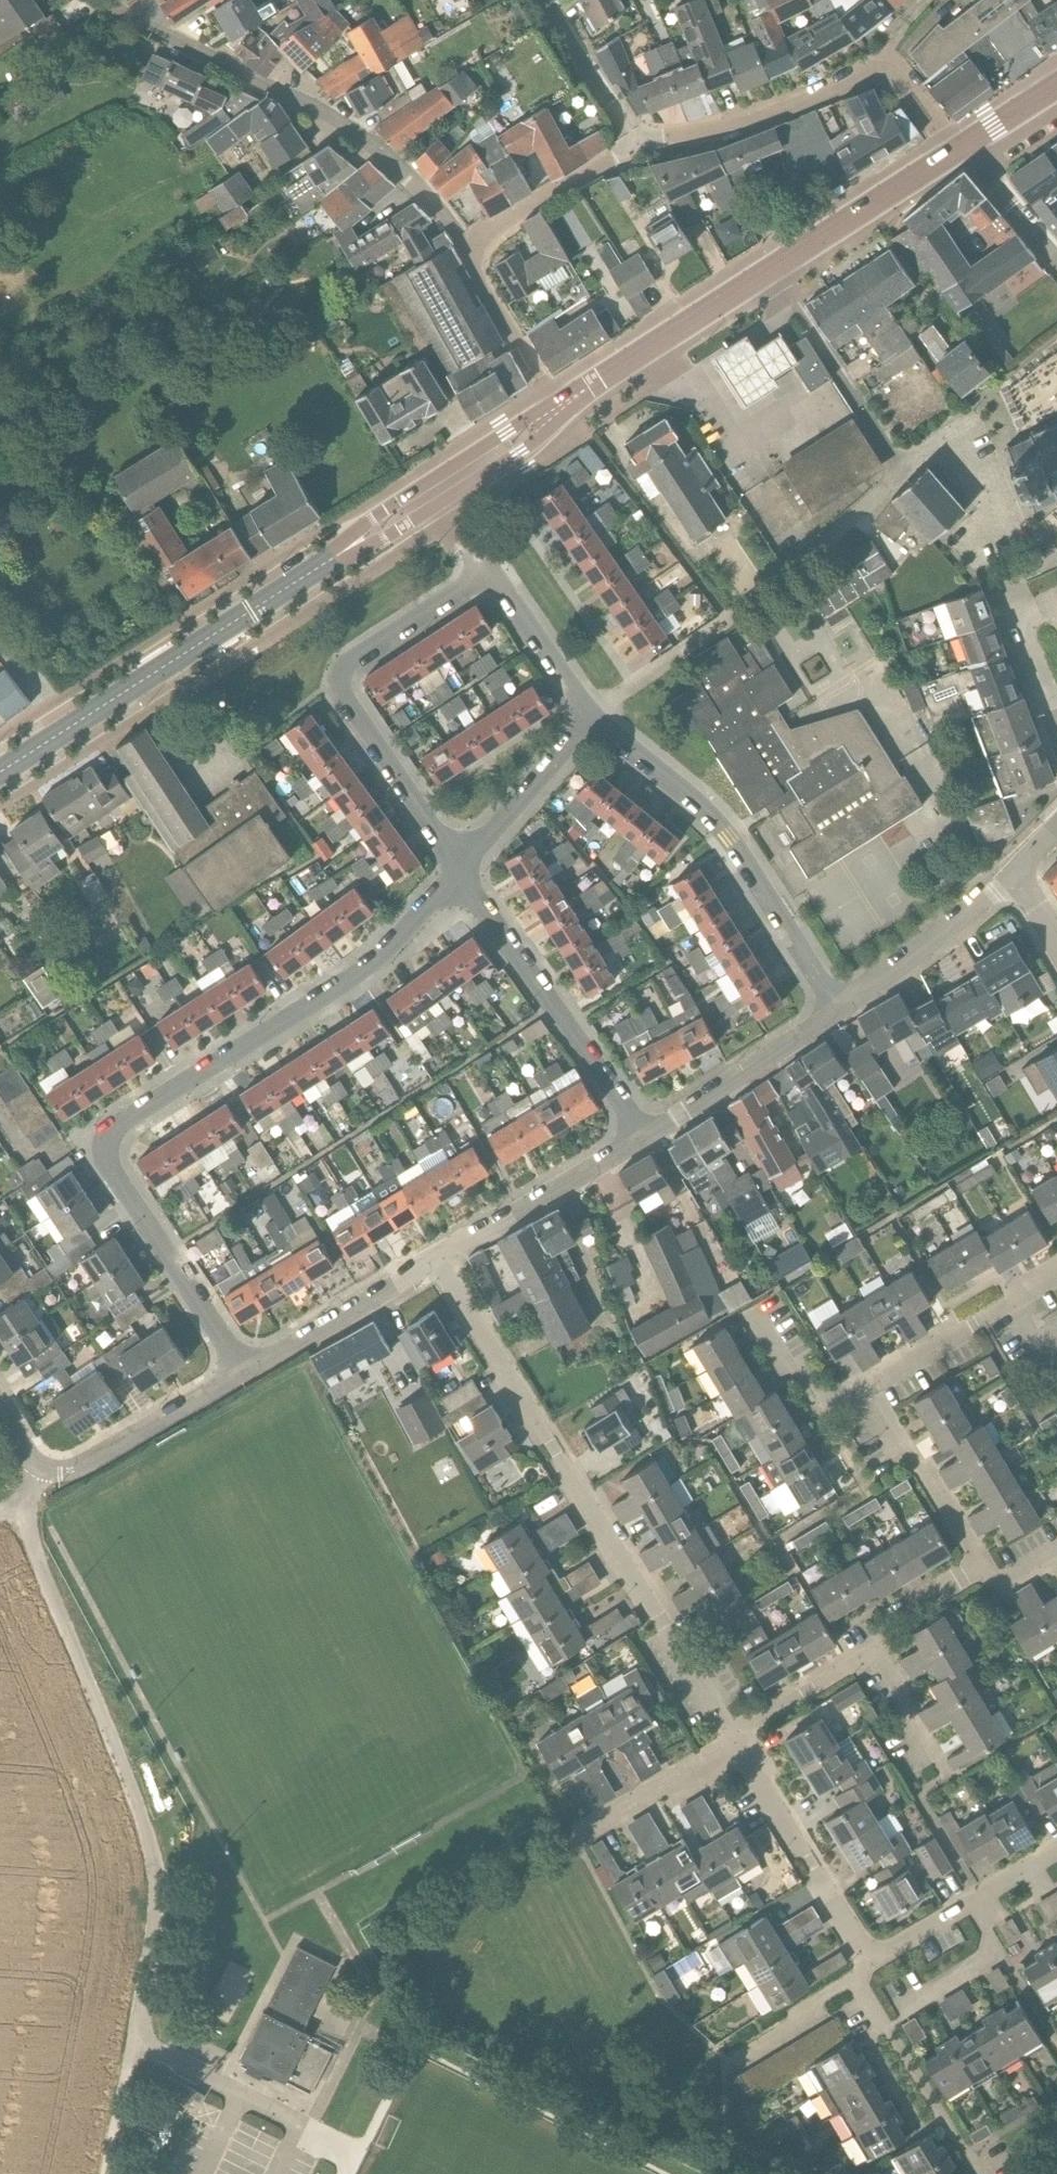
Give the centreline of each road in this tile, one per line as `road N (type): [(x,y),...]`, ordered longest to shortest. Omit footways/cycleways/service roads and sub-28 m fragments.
road 1 (residential): [(242,1372),(112,1171),(111,1134),(356,980),(460,872)]
road 2 (unclassified): [(41,1473),(22,1504),(29,1530),(150,1848),(156,1910),(127,2078)]
road 3 (residential): [(733,1744),(436,1254)]
road 4 (residential): [(466,250),(425,194),(341,123),(205,63),(97,0)]
road 5 (residential): [(460,872),(342,694),(340,674),(350,659),(490,570)]
road 6 (primary): [(0,773),(344,552)]
road 7 (residential): [(839,1010),(729,833),(592,714)]
road 8 (residential): [(961,149),(881,73),(763,119),(642,149)]
road 9 (residential): [(637,1139),(460,872)]
road 10 (residential): [(869,1970),(733,1744)]
road 11 (primary): [(562,408),(772,271)]
road 12 (residential): [(903,473),(772,271)]
road 13 (residential): [(637,1139),(839,1010)]
road 14 (residential): [(974,2173),(864,1992),(869,1970)]
road 15 (residential): [(436,1254),(637,1139)]
road 16 (residential): [(41,1473),(65,1472),(242,1372)]
road 17 (residential): [(242,1372),(436,1254)]
road 18 (primary): [(772,271),(961,149)]
road 19 (residential): [(839,1010),(1015,875)]
road 20 (residential): [(988,1571),(871,1383)]
road 21 (residential): [(460,872),(592,714)]
road 22 (residential): [(466,250),(572,180),(642,149)]
road 23 (residential): [(903,473),(946,440),(1029,547)]
road 24 (residential): [(562,408),(466,250)]
road 25 (residential): [(575,1837),(733,1744)]
road 26 (residential): [(721,2067),(818,2013),(822,1999),(869,1970)]
road 27 (residential): [(871,1383),(1024,1293)]
road 28 (residential): [(592,714),(490,570)]
road 29 (residential): [(642,149),(552,0)]
road 30 (residential): [(871,1383),(832,1405),(817,1403),(758,1309)]
road 31 (residential): [(733,1744),(879,1659)]
road 32 (residential): [(909,2015),(996,1967),(1001,1956),(974,1908)]
road 33 (primary): [(441,502),(538,440),(562,408)]
road 34 (primary): [(562,408),(525,420),(429,482)]
road 35 (residential): [(1056,727),(1004,584)]
road 36 (residential): [(879,1659),(882,1635),(988,1571)]
road 37 (residential): [(961,149),(1056,258)]
road 38 (residential): [(948,1777),(879,1659)]
road 39 (residential): [(869,1970),(974,1908)]

